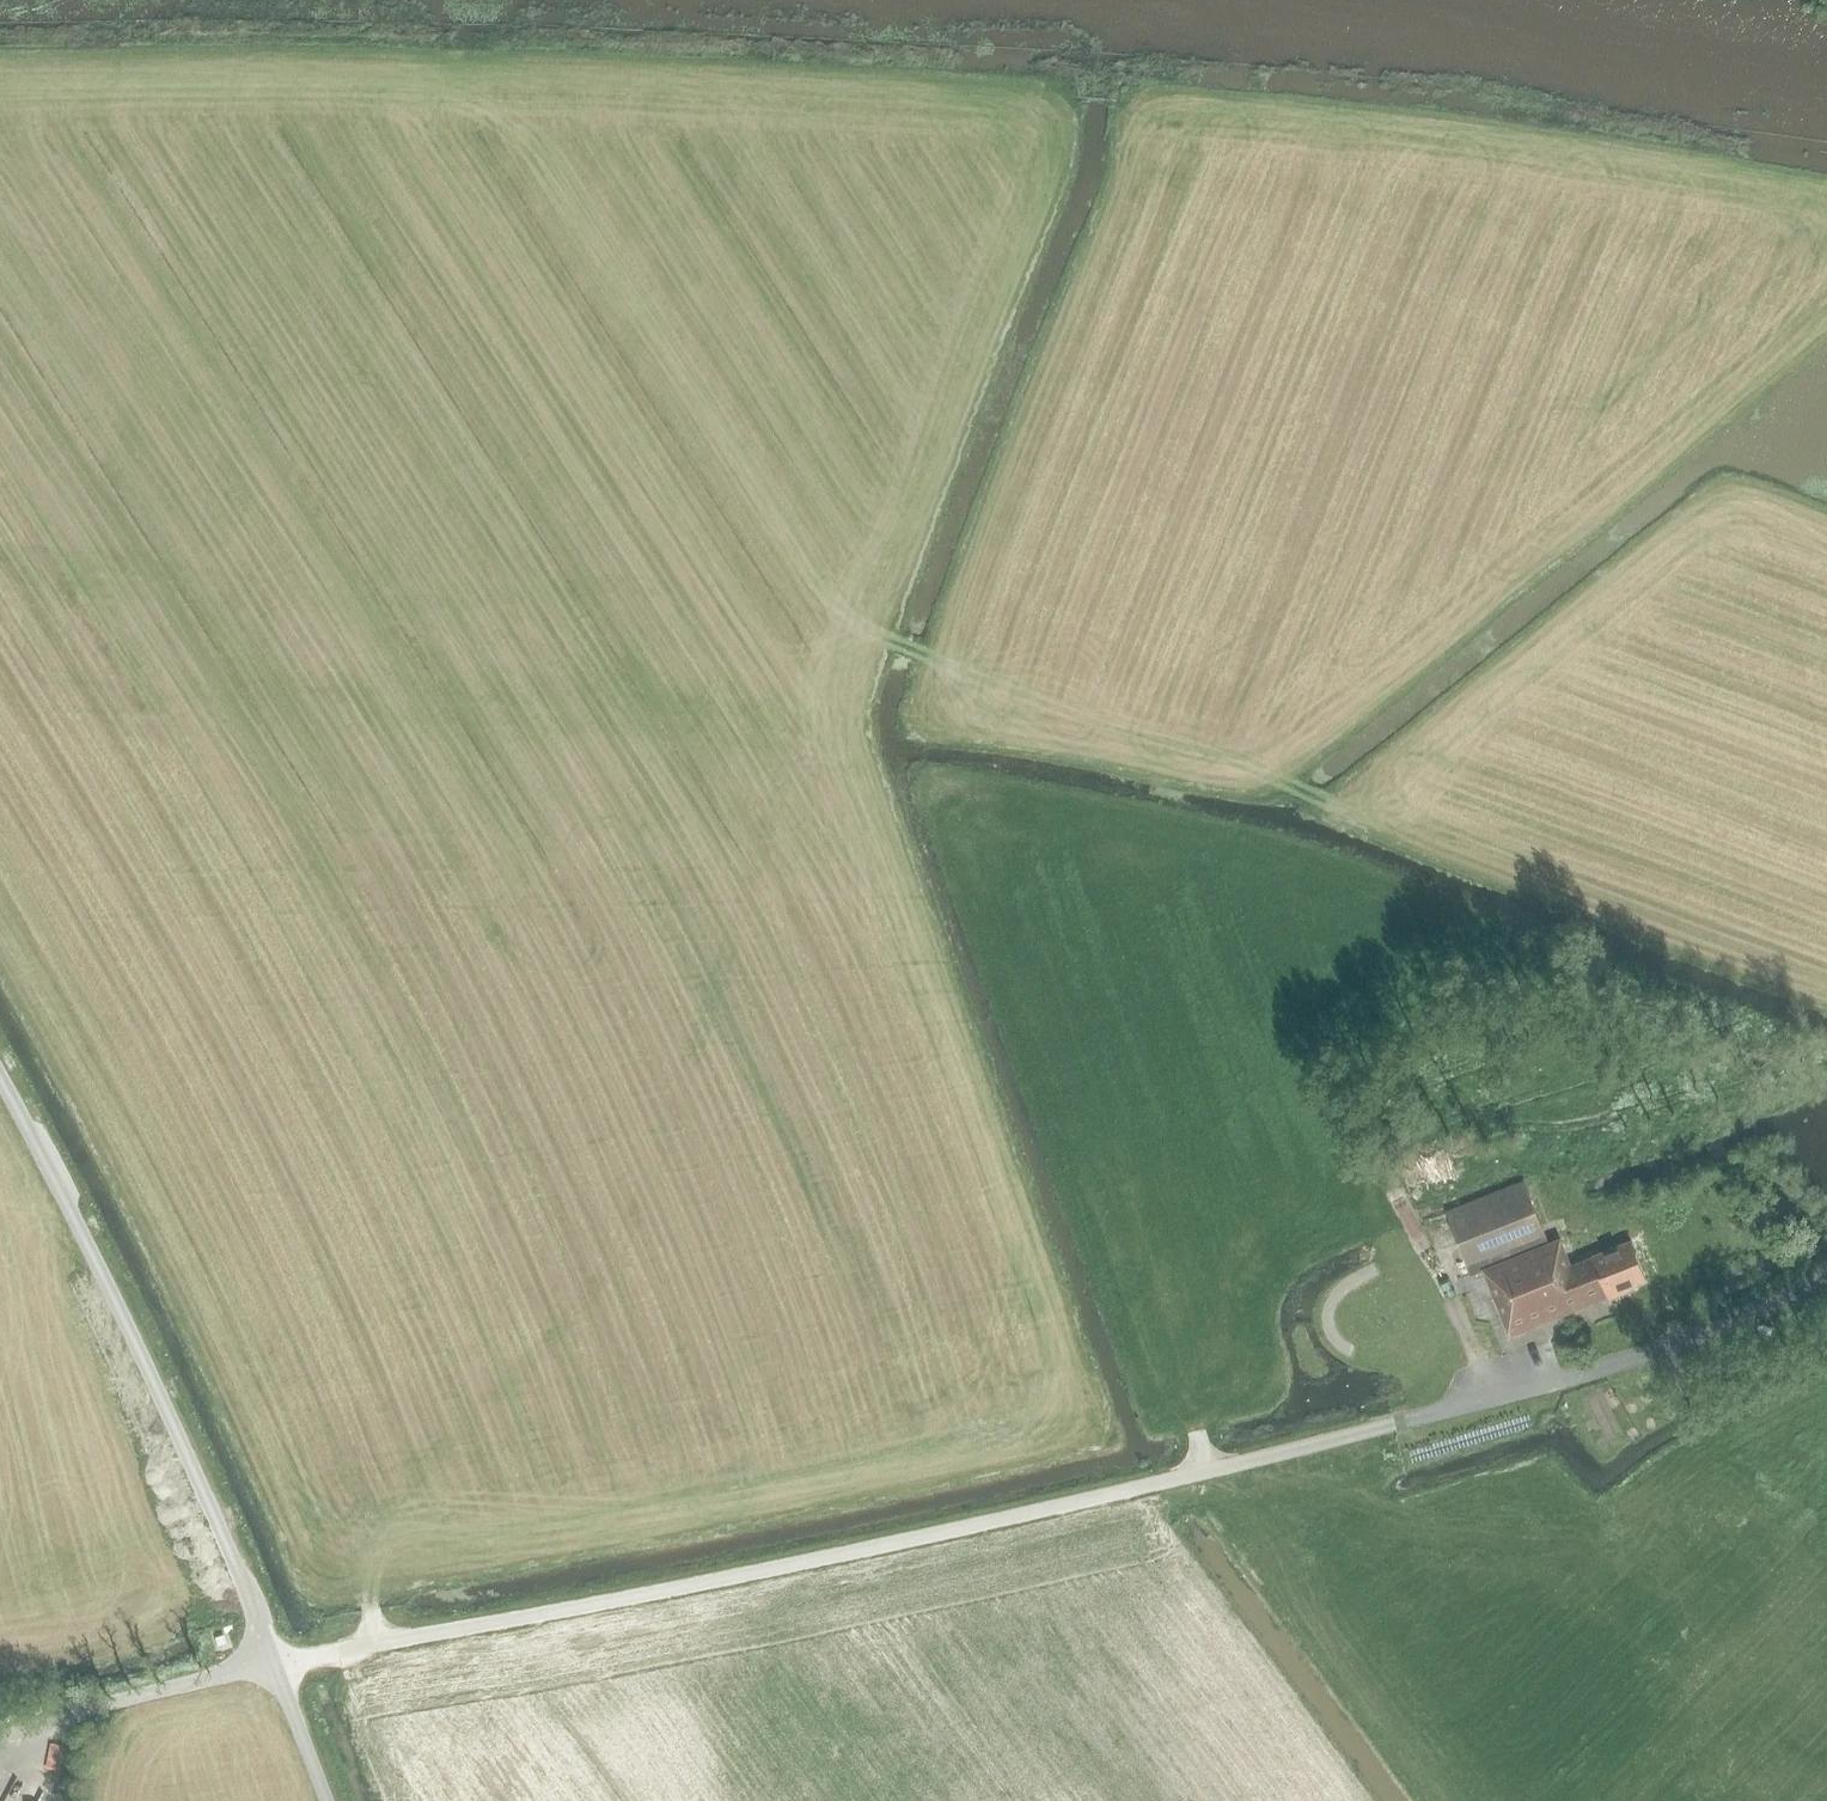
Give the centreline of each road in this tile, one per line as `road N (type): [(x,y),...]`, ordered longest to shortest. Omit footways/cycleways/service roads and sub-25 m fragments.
road 1 (track): [(274,1664),(1032,1513),(1474,1406)]
road 2 (unclassified): [(327,1800),(215,1517),(0,1079)]
road 3 (track): [(1397,1193),(1496,1399)]

